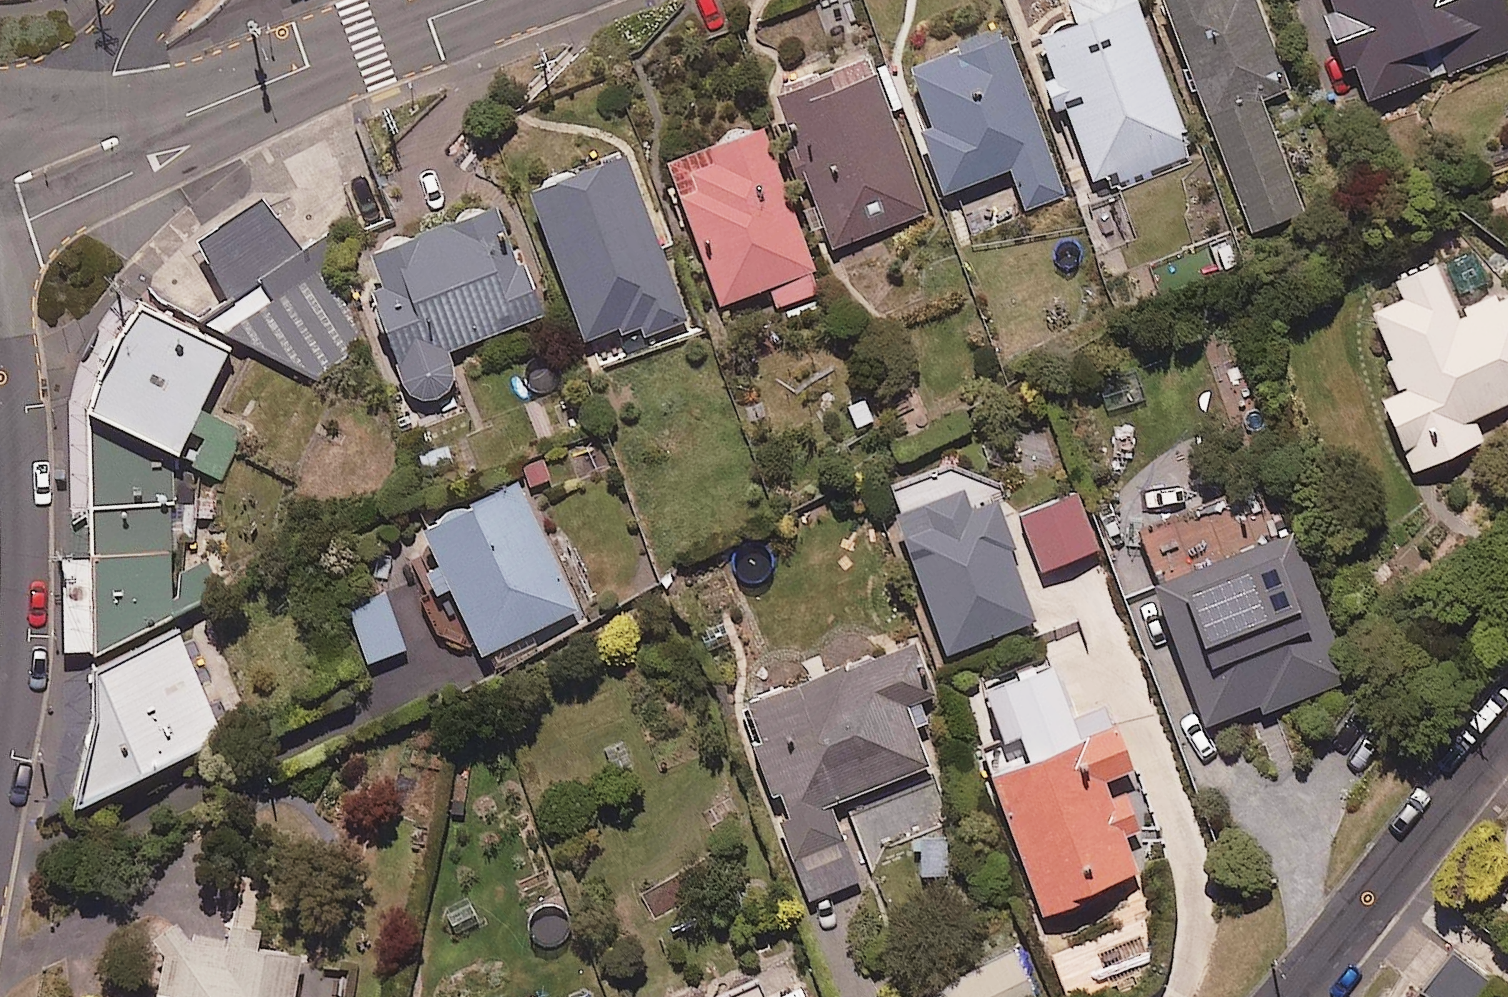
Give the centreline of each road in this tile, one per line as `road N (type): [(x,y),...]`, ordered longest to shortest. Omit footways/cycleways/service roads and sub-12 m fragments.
road 1 (secondary): [(123,138),(475,0)]
road 2 (residential): [(1507,725),(1292,996)]
road 3 (residential): [(151,0),(111,73),(123,138)]
road 4 (secondary): [(0,186),(123,138)]

